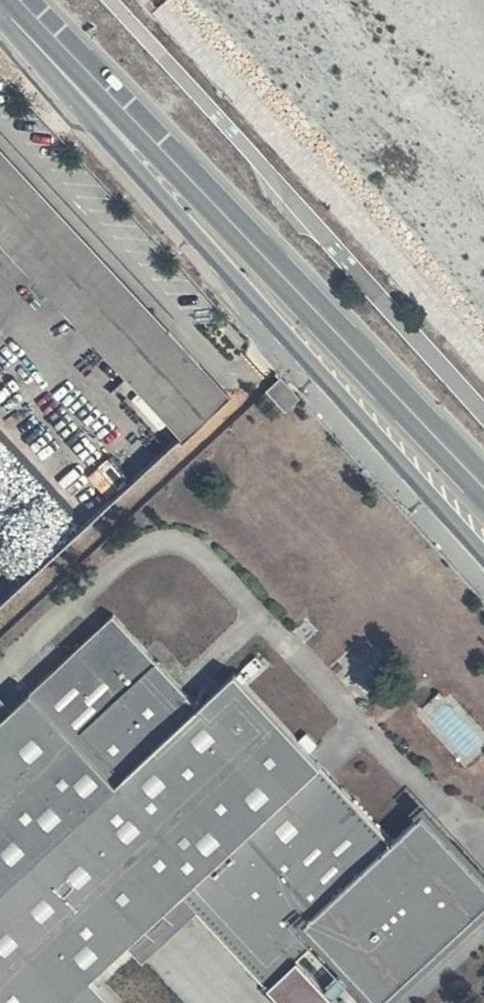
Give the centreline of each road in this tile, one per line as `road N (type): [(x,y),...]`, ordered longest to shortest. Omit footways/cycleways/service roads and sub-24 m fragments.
road 1 (tertiary): [(0,16),(483,556)]
road 2 (primary): [(483,487),(20,0)]

